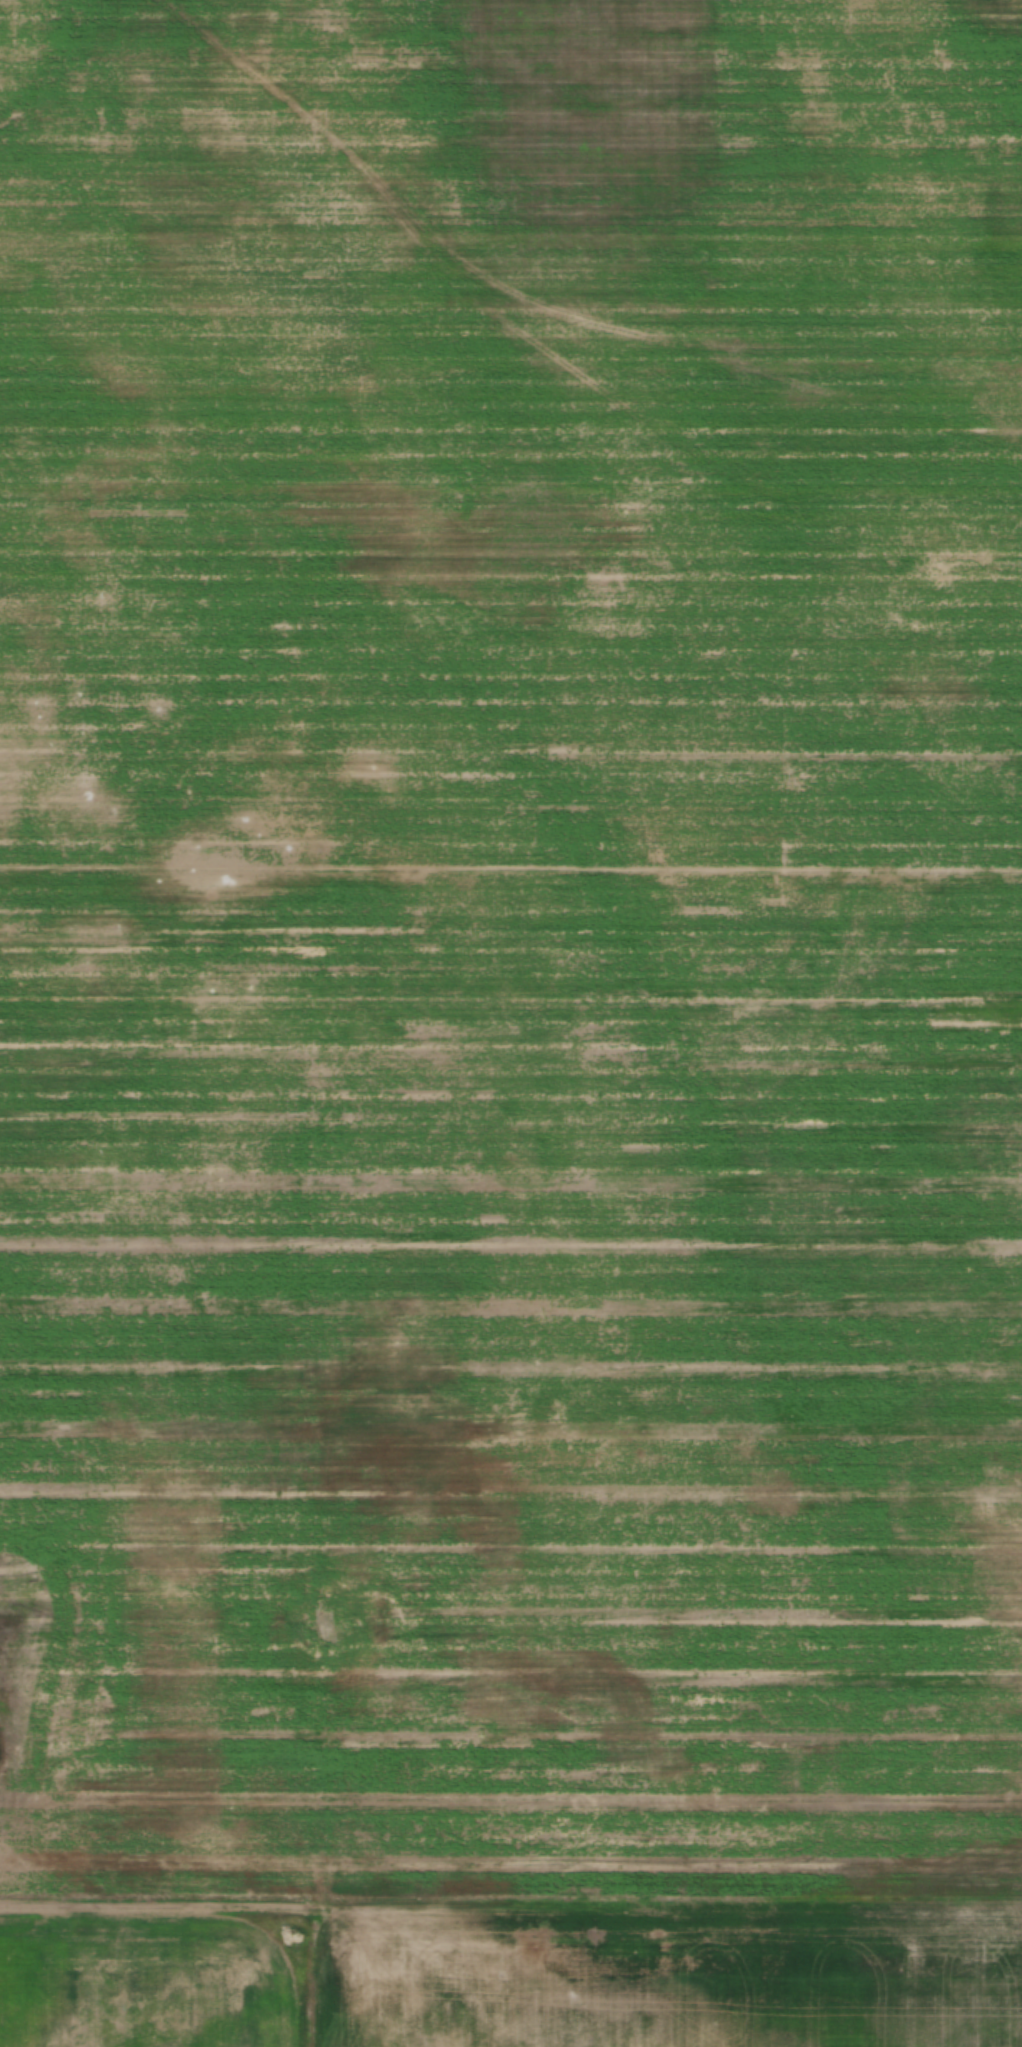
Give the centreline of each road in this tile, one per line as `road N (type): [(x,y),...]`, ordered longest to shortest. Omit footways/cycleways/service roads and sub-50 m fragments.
road 1 (track): [(0,1905),(1021,1913)]

